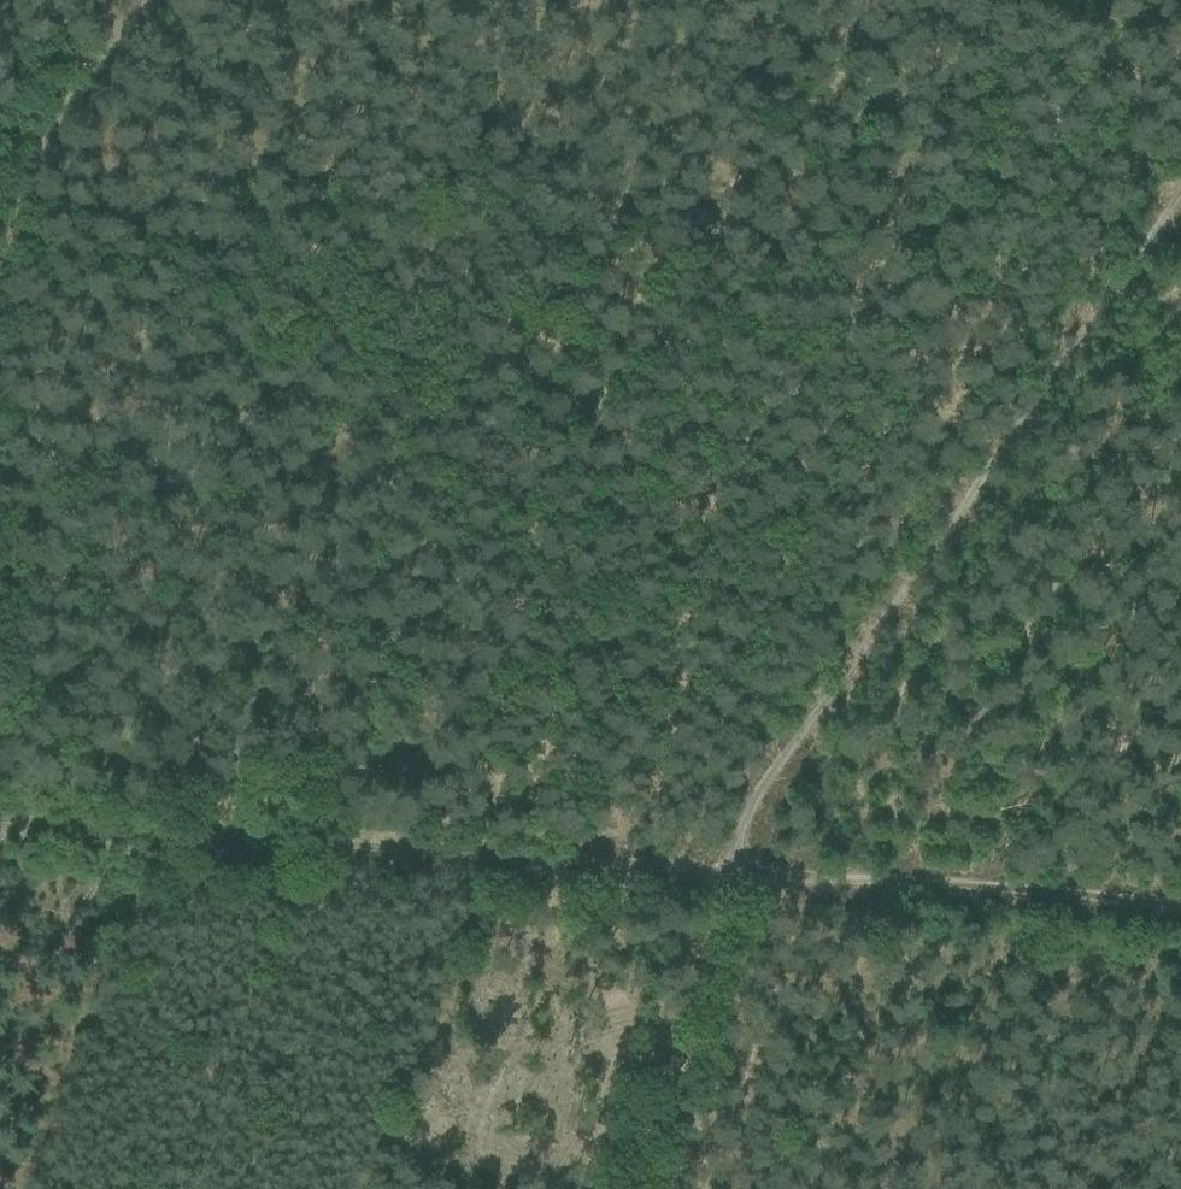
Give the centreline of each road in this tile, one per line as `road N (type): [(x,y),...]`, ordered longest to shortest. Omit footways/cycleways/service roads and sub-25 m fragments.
road 1 (track): [(731,870),(773,772),(1180,166)]
road 2 (track): [(0,807),(731,870)]
road 3 (track): [(731,870),(1180,908)]
road 4 (track): [(625,1188),(731,870)]
road 5 (track): [(0,243),(48,130),(163,0)]

